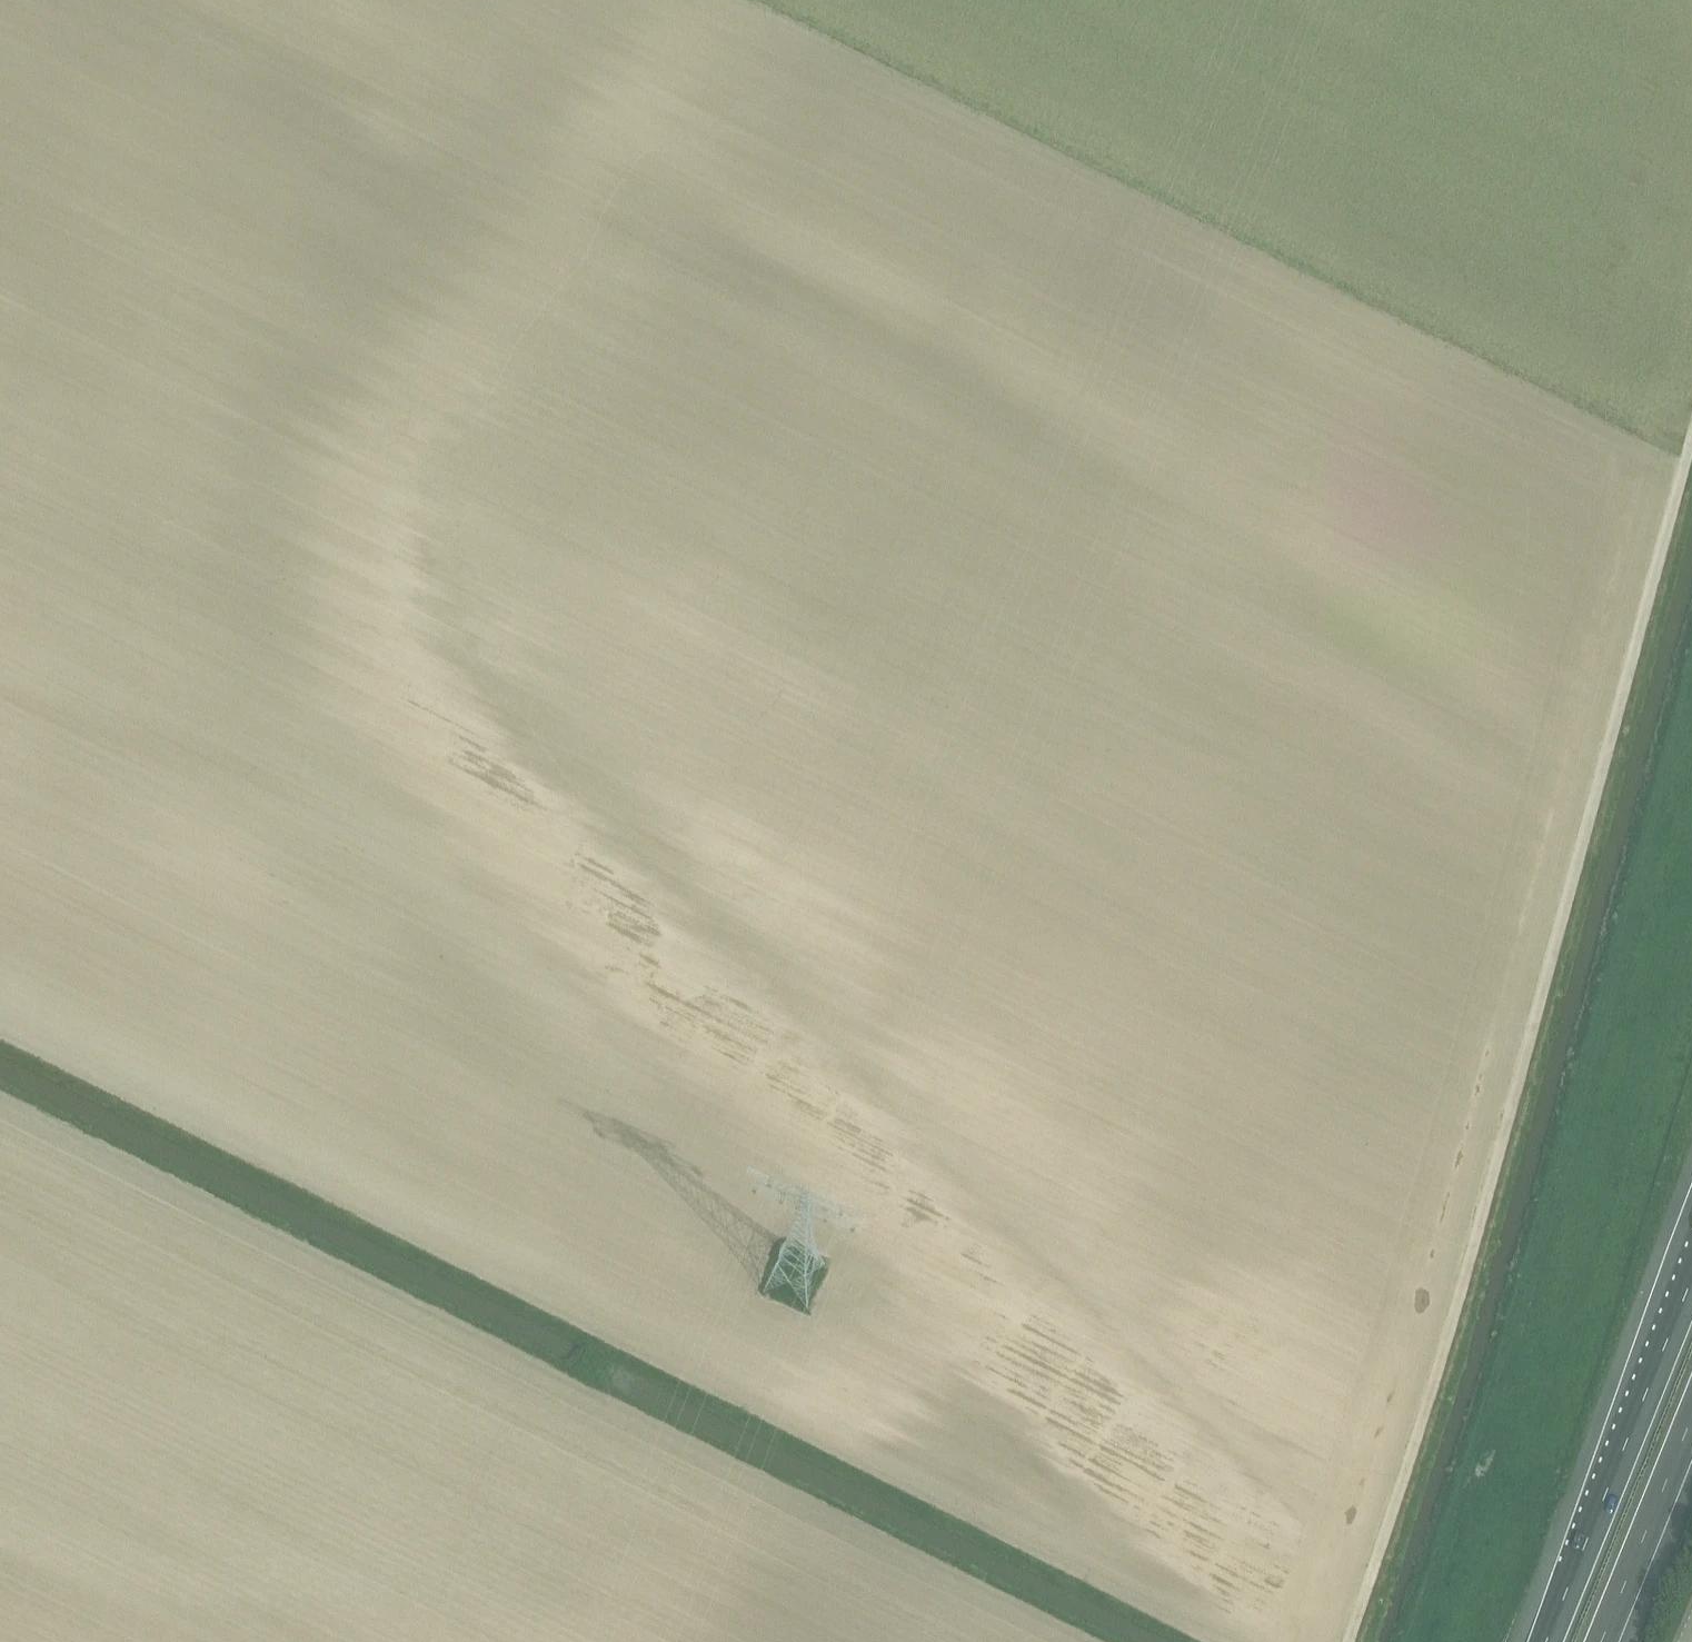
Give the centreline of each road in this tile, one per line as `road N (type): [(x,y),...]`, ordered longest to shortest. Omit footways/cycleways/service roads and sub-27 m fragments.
road 1 (motorway): [(1691,1280),(1547,1641)]
road 2 (motorway): [(1602,1641),(1691,1418)]

